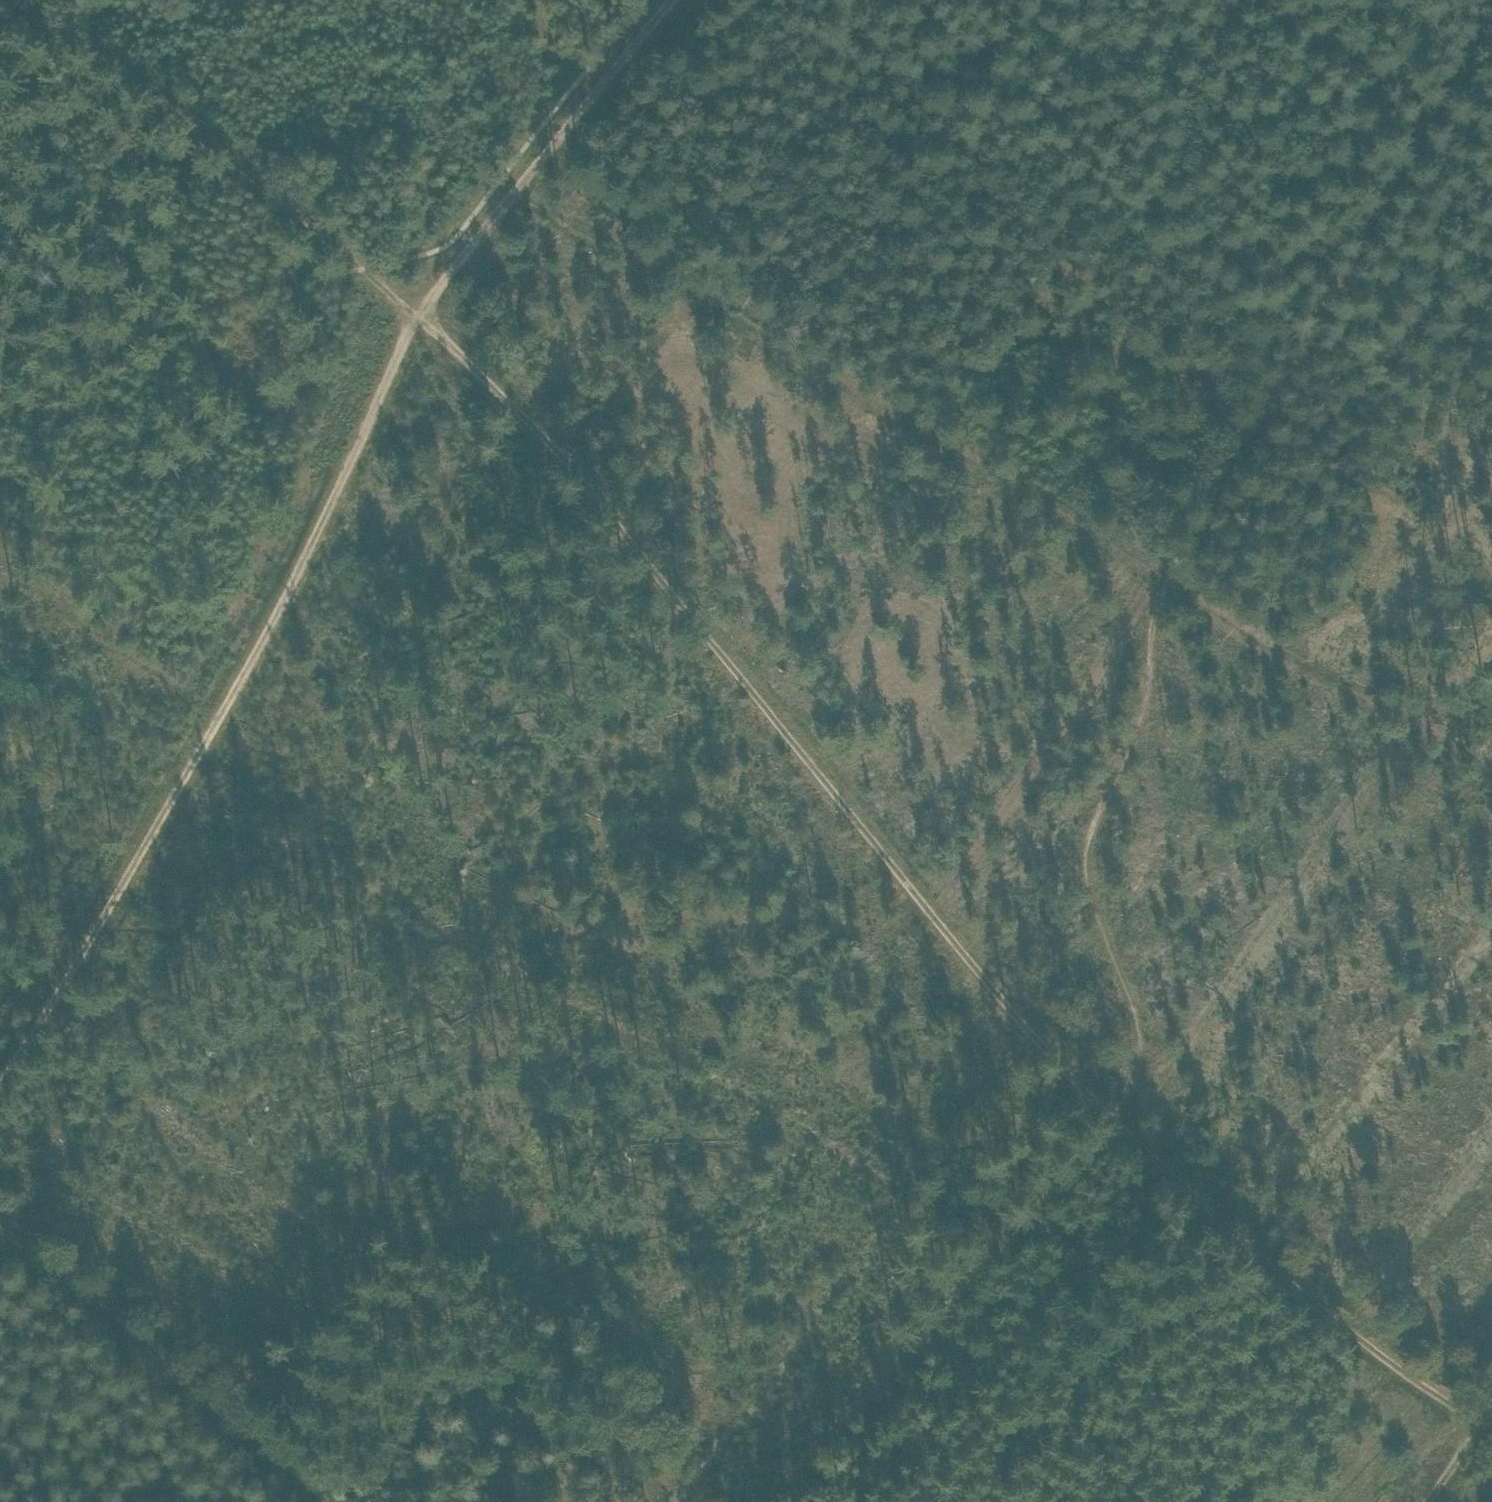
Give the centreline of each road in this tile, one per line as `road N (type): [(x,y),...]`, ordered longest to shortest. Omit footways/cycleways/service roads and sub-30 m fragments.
road 1 (track): [(1114,1128),(1137,1072),(1137,1041),(1088,854),(1152,680),(1164,589),(1490,0)]
road 2 (track): [(0,1107),(225,720),(421,323)]
road 3 (track): [(755,1501),(1114,1128)]
road 4 (track): [(421,323),(678,0)]

